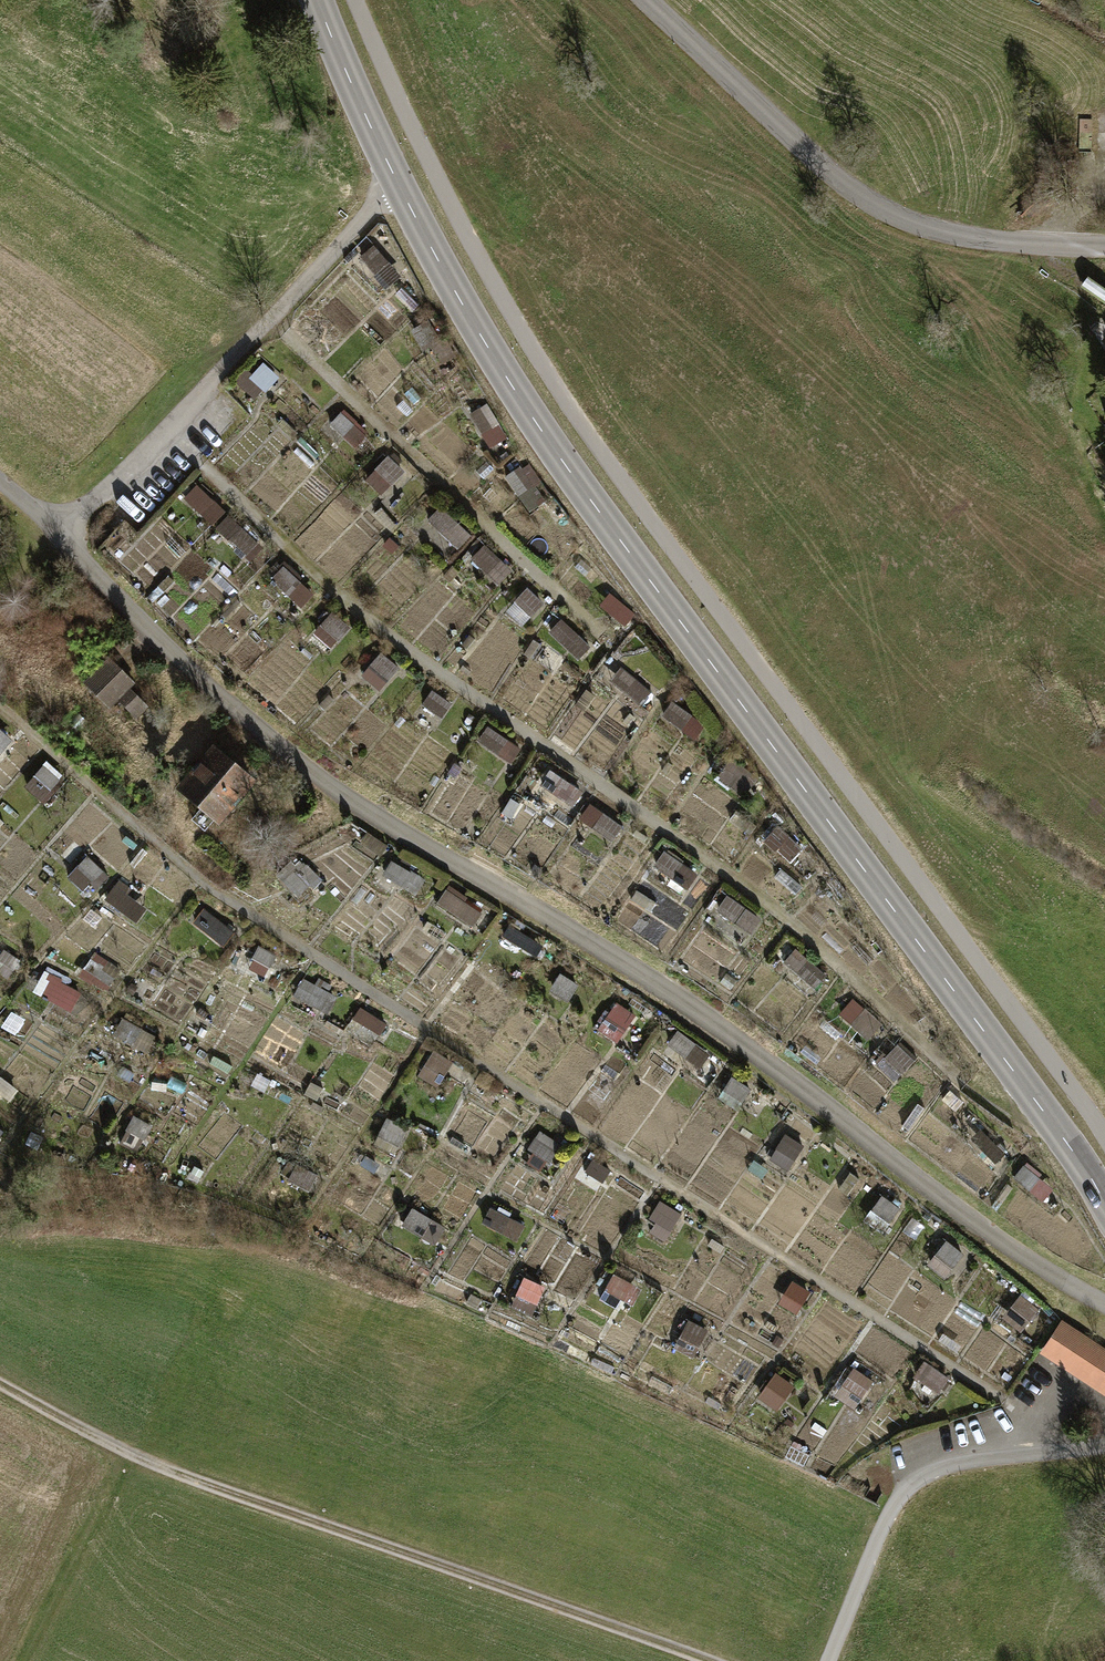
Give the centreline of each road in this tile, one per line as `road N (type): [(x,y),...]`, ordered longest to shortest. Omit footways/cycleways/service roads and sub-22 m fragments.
road 1 (residential): [(61,537),(151,635),(349,801),(724,1031),(1006,1246),(1104,1304)]
road 2 (track): [(0,710),(204,881),(1004,1401),(1048,1454)]
road 3 (tertiary): [(1104,1204),(1004,1054),(527,412),(398,187)]
road 4 (track): [(167,427),(356,612),(829,955),(959,1080)]
road 5 (track): [(706,1660),(149,1466),(0,1385)]
road 6 (tertiary): [(1104,249),(941,232),(887,212),(837,180),(648,0)]
road 7 (unclassified): [(61,537),(398,187)]
road 8 (track): [(271,319),(601,633)]
road 9 (track): [(829,1660),(891,1512),(922,1477),(948,1466)]
road 10 (tertiary): [(398,187),(315,0)]

